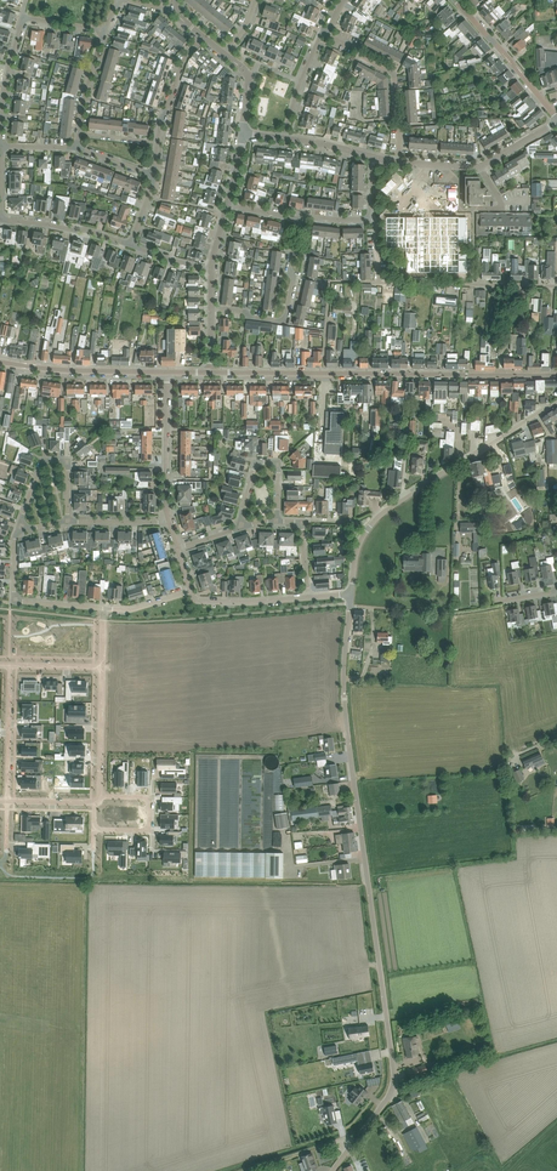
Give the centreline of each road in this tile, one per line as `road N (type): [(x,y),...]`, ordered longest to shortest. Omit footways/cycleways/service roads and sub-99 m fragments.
road 1 (unclassified): [(332,1170),(387,1099),(394,1077),(344,693)]
road 2 (tertiary): [(211,372),(556,375)]
road 3 (residential): [(351,594),(360,544),(377,519),(556,402)]
road 4 (residential): [(212,308),(281,321),(301,219)]
road 5 (residential): [(397,162),(394,73),(324,34)]
road 6 (tertiary): [(0,362),(167,372)]
road 7 (residential): [(106,609),(16,599),(18,531)]
road 8 (residential): [(18,531),(44,460),(67,462),(67,521)]
road 9 (residential): [(556,118),(456,0)]
road 10 (residential): [(167,372),(170,522)]
road 11 (residential): [(238,529),(257,462),(279,465),(277,522)]
road 12 (residential): [(10,666),(7,800)]
road 13 (residential): [(131,245),(0,219)]
road 14 (residential): [(98,800),(102,667)]
road 15 (residential): [(98,800),(146,798),(149,822),(141,830),(96,828)]
road 16 (residential): [(0,137),(24,18)]
road 17 (residential): [(191,592),(202,601),(308,597)]

